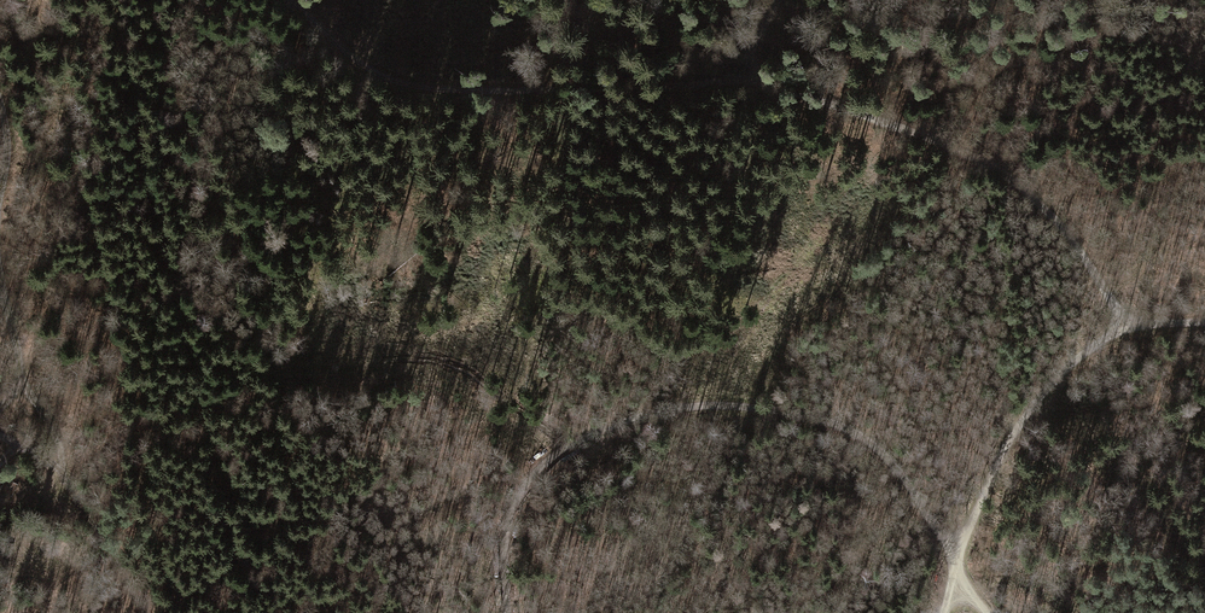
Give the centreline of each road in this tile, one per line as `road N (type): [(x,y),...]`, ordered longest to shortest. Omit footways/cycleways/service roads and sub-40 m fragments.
road 1 (track): [(989,612),(898,470),(854,433),(787,415),(690,413),(627,425),(567,451),(530,489),(514,539),(511,612)]
road 2 (track): [(732,79),(429,89),(367,68),(267,0)]
road 3 (track): [(732,79),(809,101),(915,146),(1059,234),(1120,332)]
road 4 (track): [(143,612),(21,374),(0,257)]
road 5 (track): [(1120,332),(1047,390),(958,557),(945,612)]

